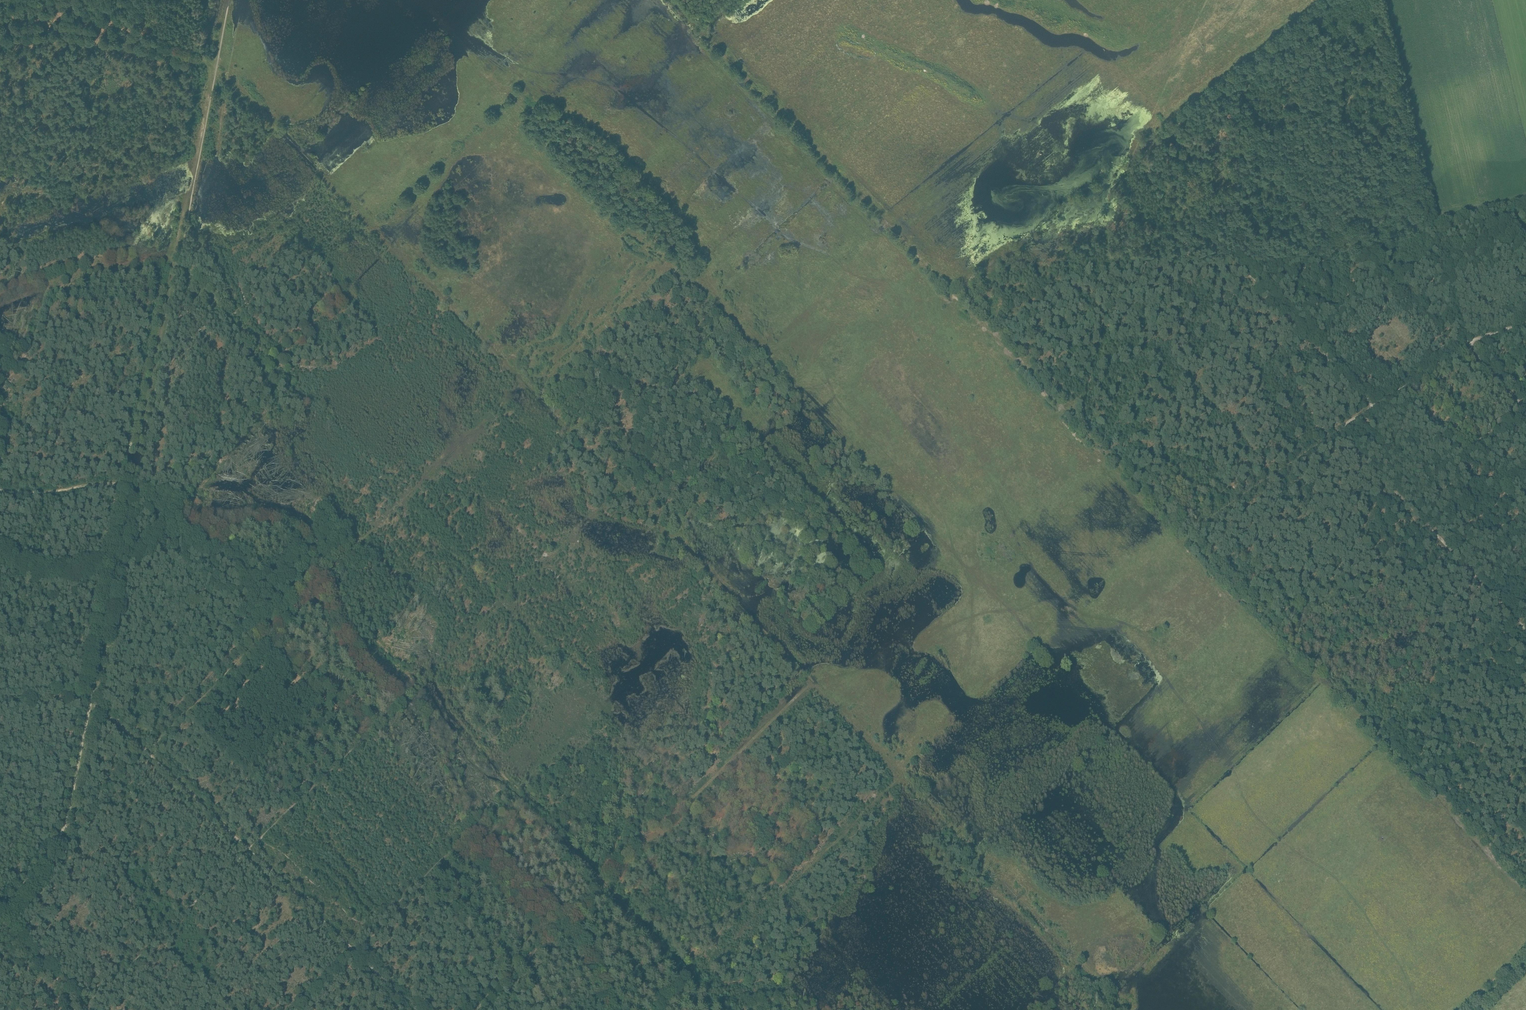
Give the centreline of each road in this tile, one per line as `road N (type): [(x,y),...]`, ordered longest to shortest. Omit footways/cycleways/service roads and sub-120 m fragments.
road 1 (track): [(0,919),(68,817),(215,59)]
road 2 (track): [(1525,409),(1465,345),(1420,170),(1340,223),(1214,88),(960,296)]
road 3 (track): [(810,682),(389,247)]
road 4 (track): [(1124,1009),(810,682)]
road 5 (track): [(1525,326),(1465,345),(1182,533)]
road 6 (track): [(1375,406),(1131,151)]
road 7 (track): [(177,505),(235,549),(302,662),(377,726)]
road 8 (track): [(321,580),(115,782)]
road 9 (track): [(250,849),(414,1009)]
road 10 (track): [(0,33),(105,34),(218,59)]
road 11 (track): [(95,704),(250,849)]
road 12 (track): [(45,279),(0,462)]
road 13 (track): [(179,267),(166,259),(98,267),(0,293)]
road 14 (track): [(377,726),(502,604)]
road 15 (track): [(210,887),(85,1008)]
road 16 (track): [(566,920),(691,799)]
road 17 (track): [(377,726),(257,842)]
road 18 (track): [(691,799),(810,682)]
road 19 (track): [(1525,627),(1426,522)]
road 20 (track): [(136,489),(112,483),(0,490)]
road 21 (track): [(1426,522),(1340,428)]
road 22 (track): [(476,1009),(566,920)]

